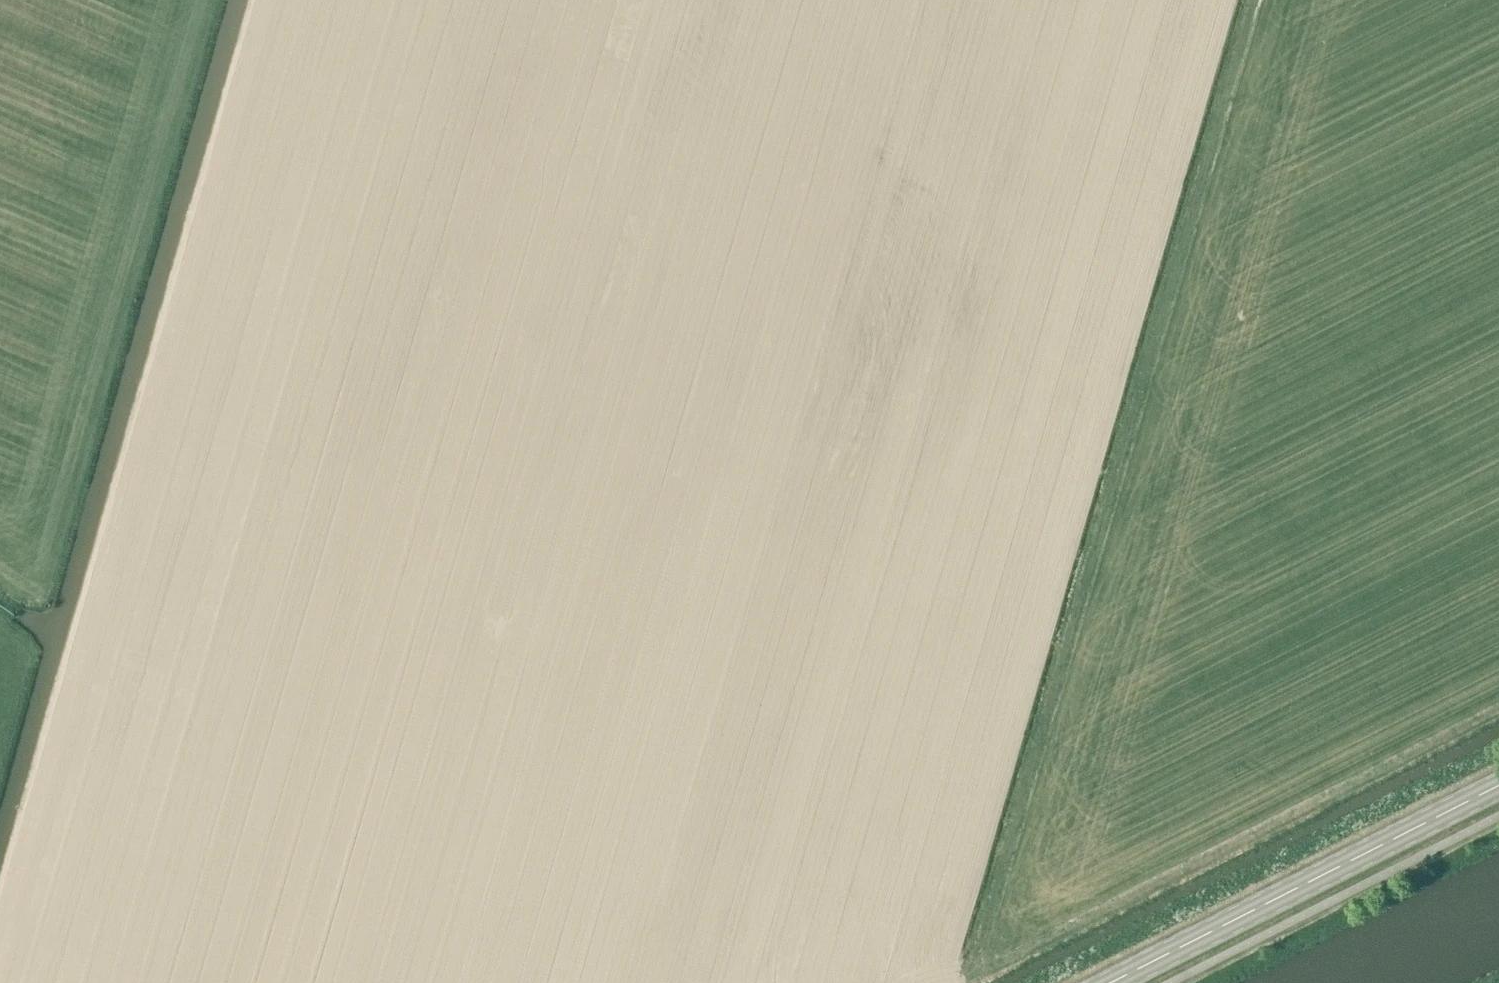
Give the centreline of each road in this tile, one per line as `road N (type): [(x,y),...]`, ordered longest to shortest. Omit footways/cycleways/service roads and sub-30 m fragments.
road 1 (primary): [(1111,982),(1498,786)]

